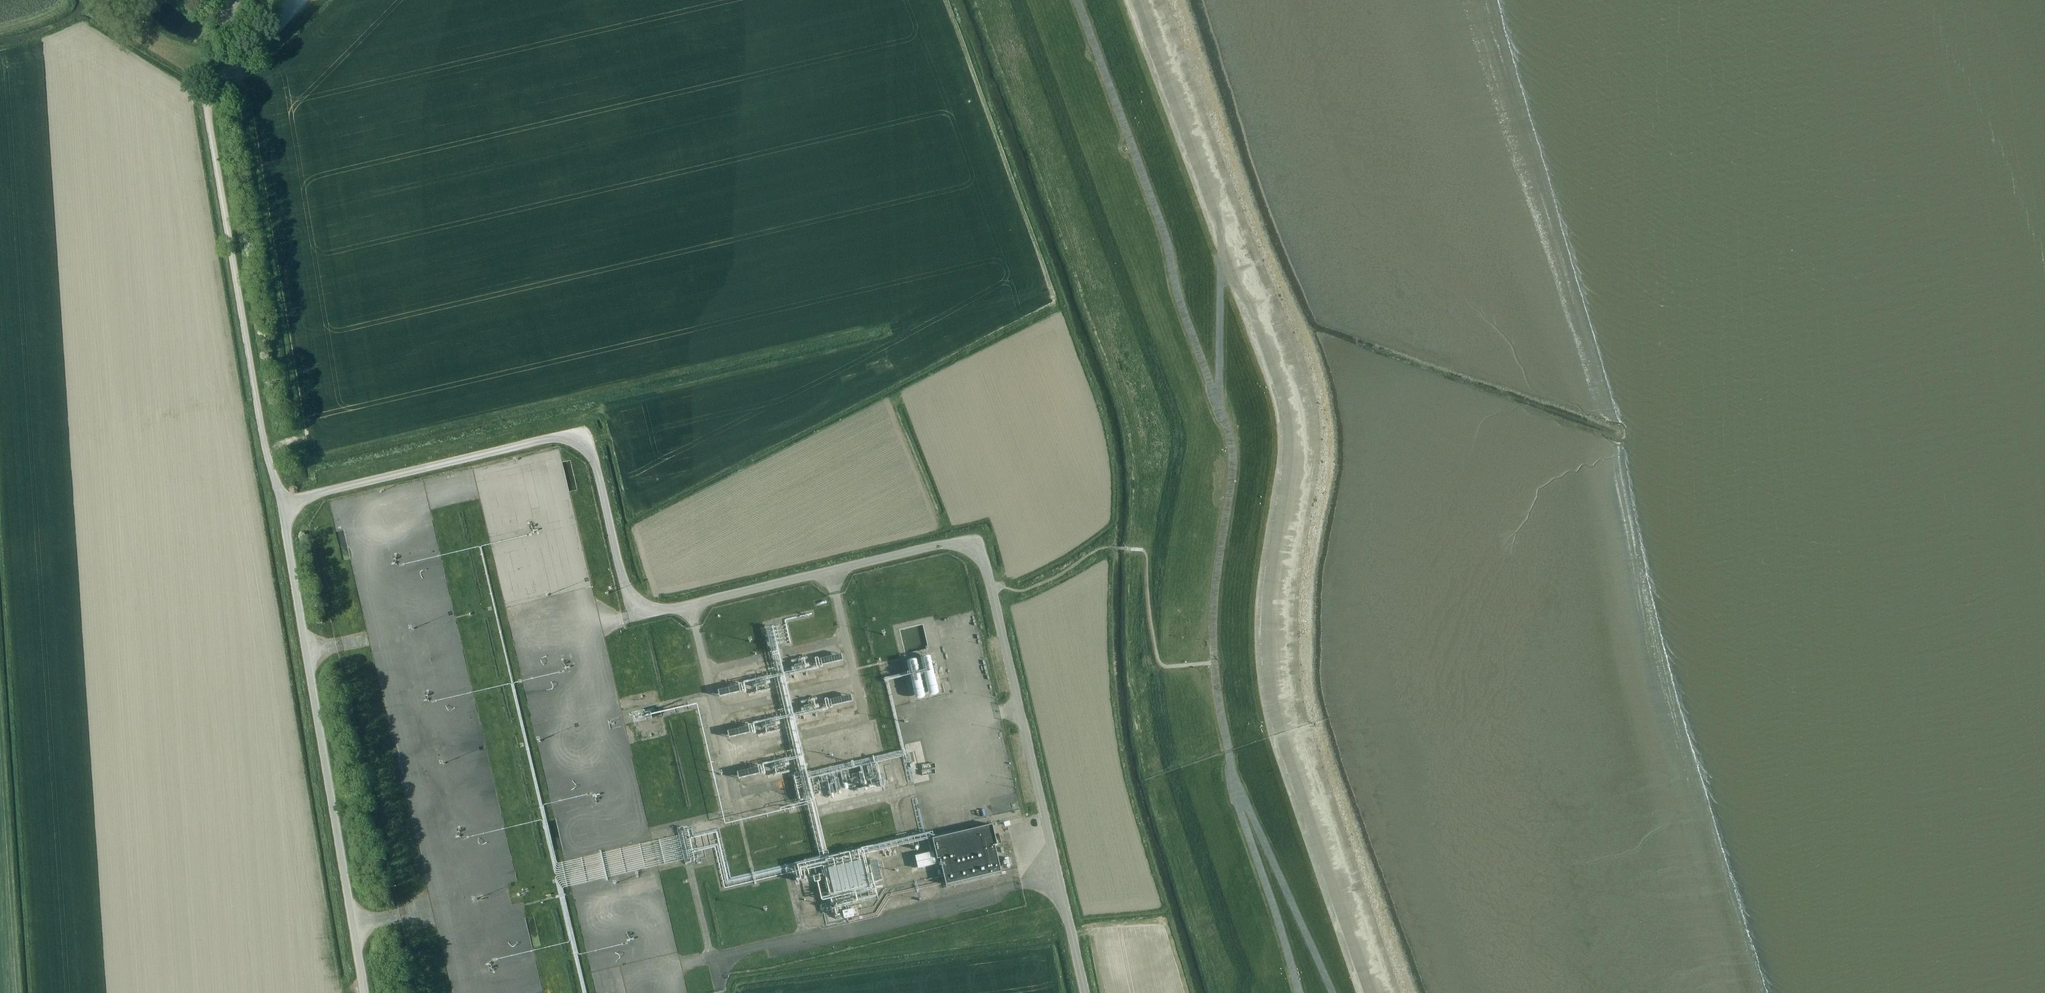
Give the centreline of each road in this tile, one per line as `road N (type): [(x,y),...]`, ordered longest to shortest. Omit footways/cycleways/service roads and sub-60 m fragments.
road 1 (unclassified): [(363,992),(278,499)]

